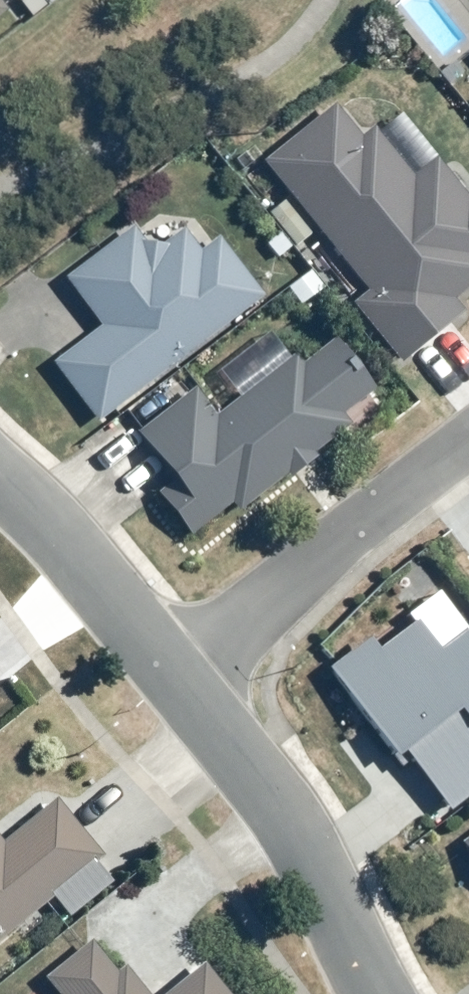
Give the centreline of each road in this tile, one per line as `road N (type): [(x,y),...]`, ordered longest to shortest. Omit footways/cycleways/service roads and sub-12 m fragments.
road 1 (residential): [(378,993),(282,809),(177,679)]
road 2 (residential): [(468,451),(177,679)]
road 3 (residential): [(177,679),(72,548),(0,482)]

